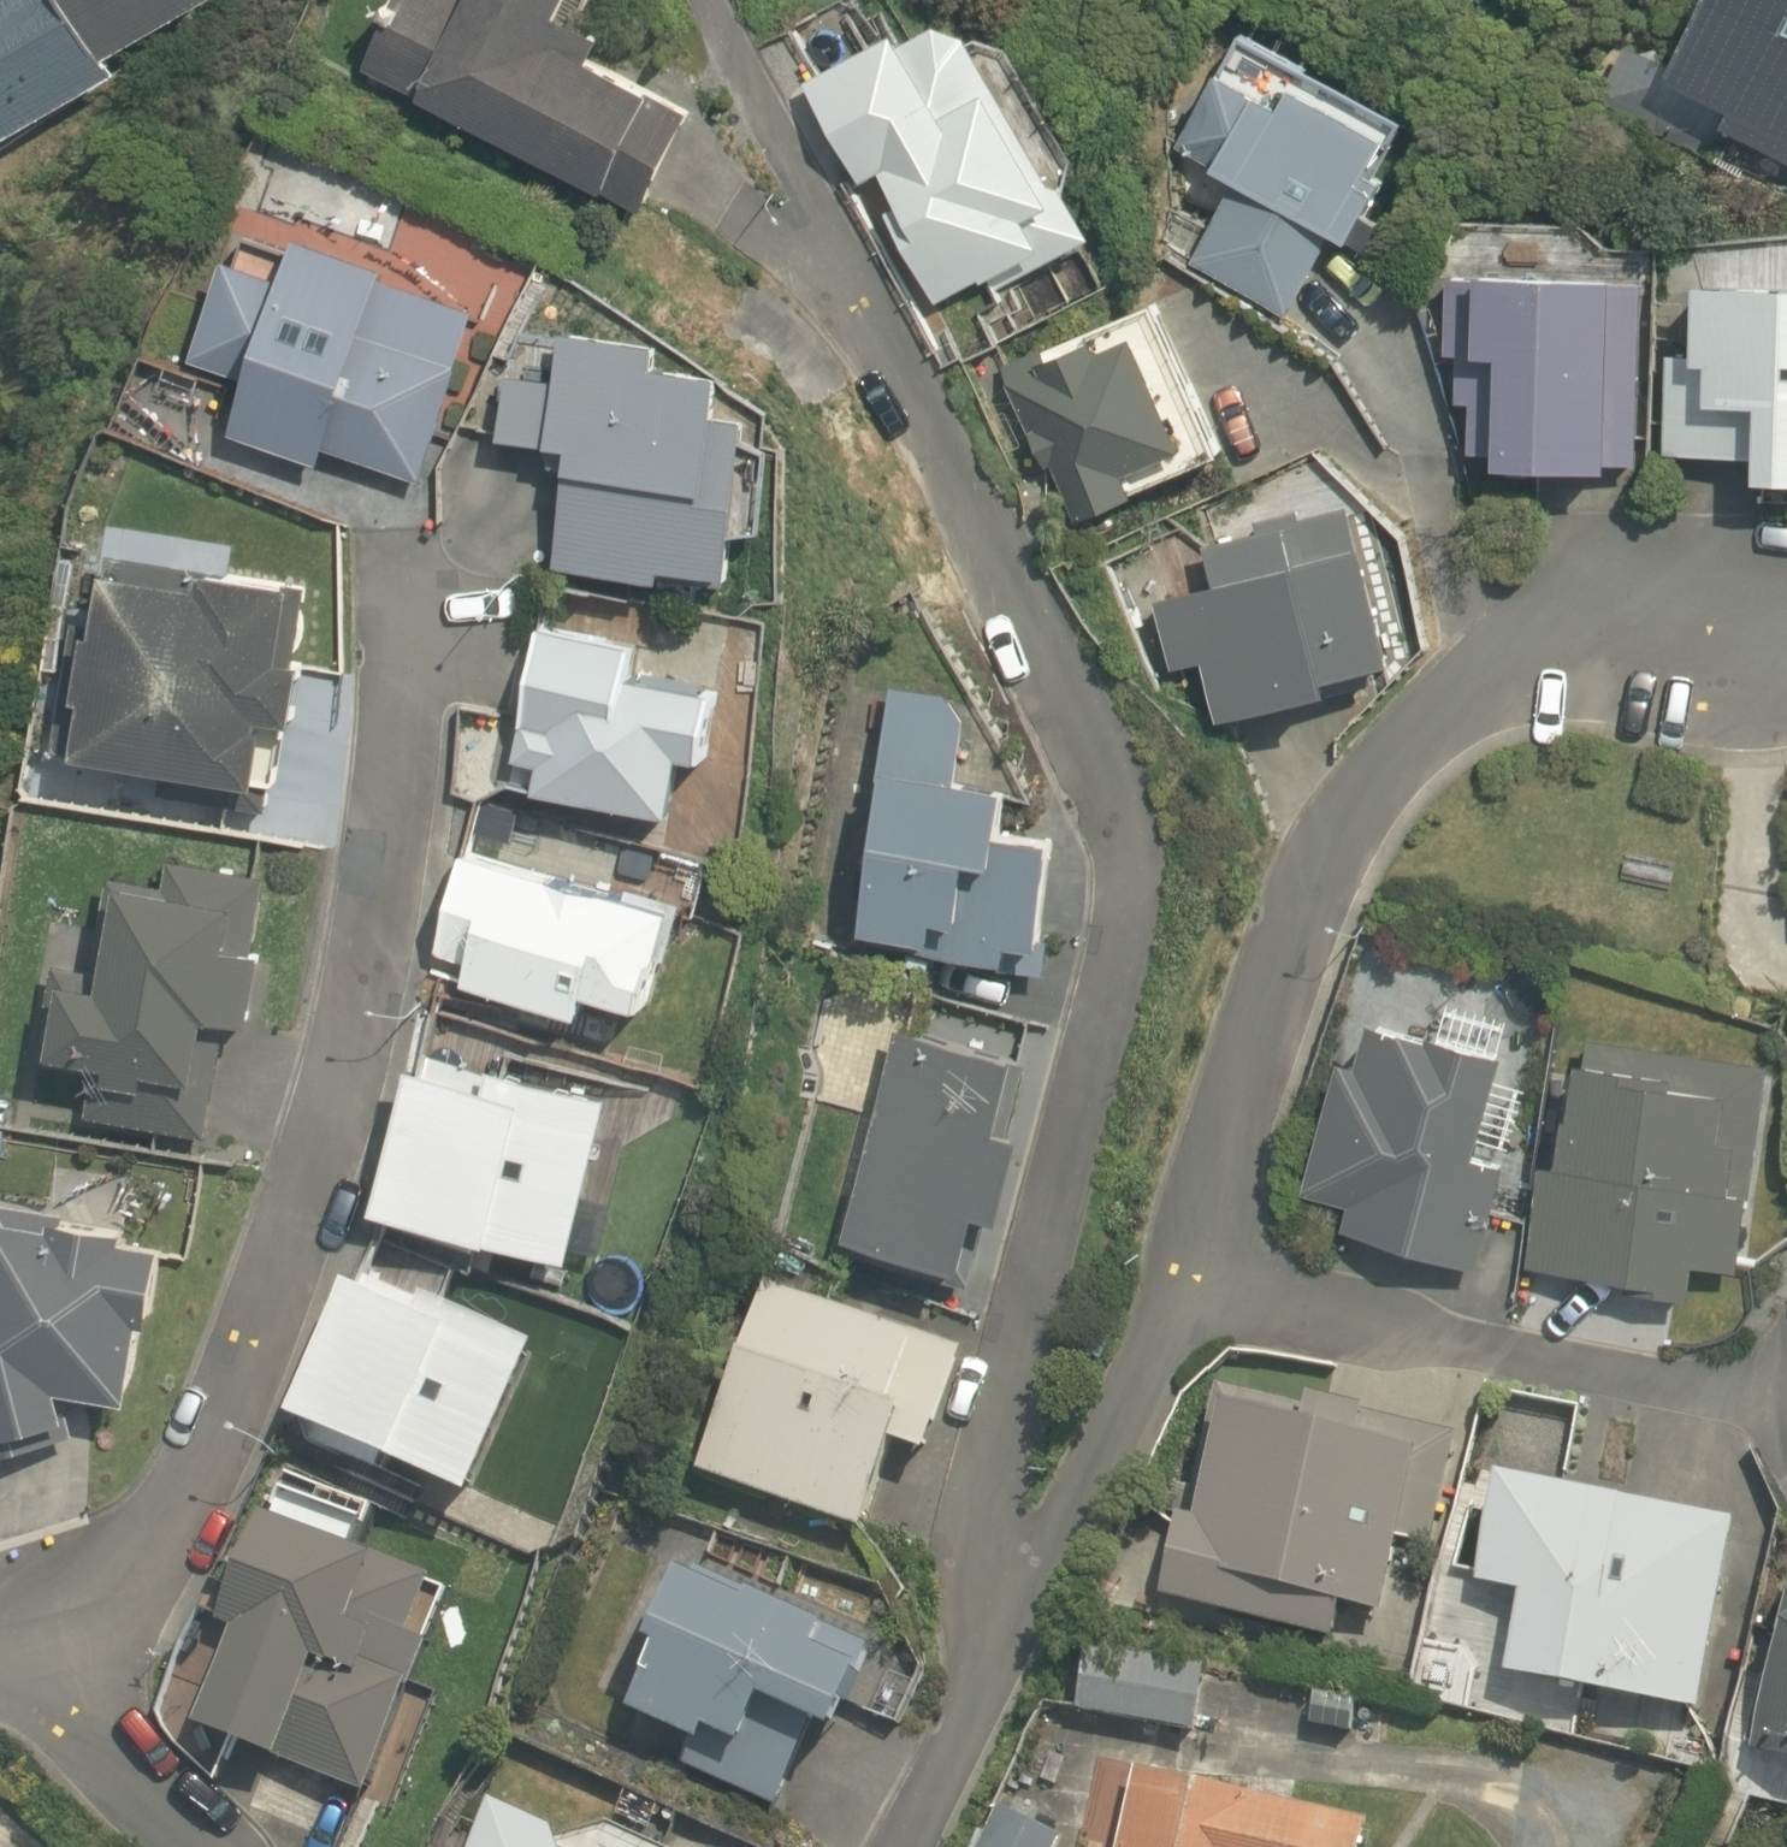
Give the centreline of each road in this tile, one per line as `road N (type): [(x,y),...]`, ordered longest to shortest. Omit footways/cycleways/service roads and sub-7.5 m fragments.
road 1 (residential): [(985,1637),(976,1482),(1053,1250),(1136,903),(1065,693),(700,0)]
road 2 (residential): [(985,1637),(1188,1282),(1241,1052),(1367,809),(1518,654),(1671,614),(1786,612)]
road 3 (residential): [(61,1624),(200,1494),(318,1194),(398,840),(415,567)]
road 4 (residential): [(61,1624),(115,1754),(207,1846)]
road 5 (residential): [(897,1846),(985,1637)]

